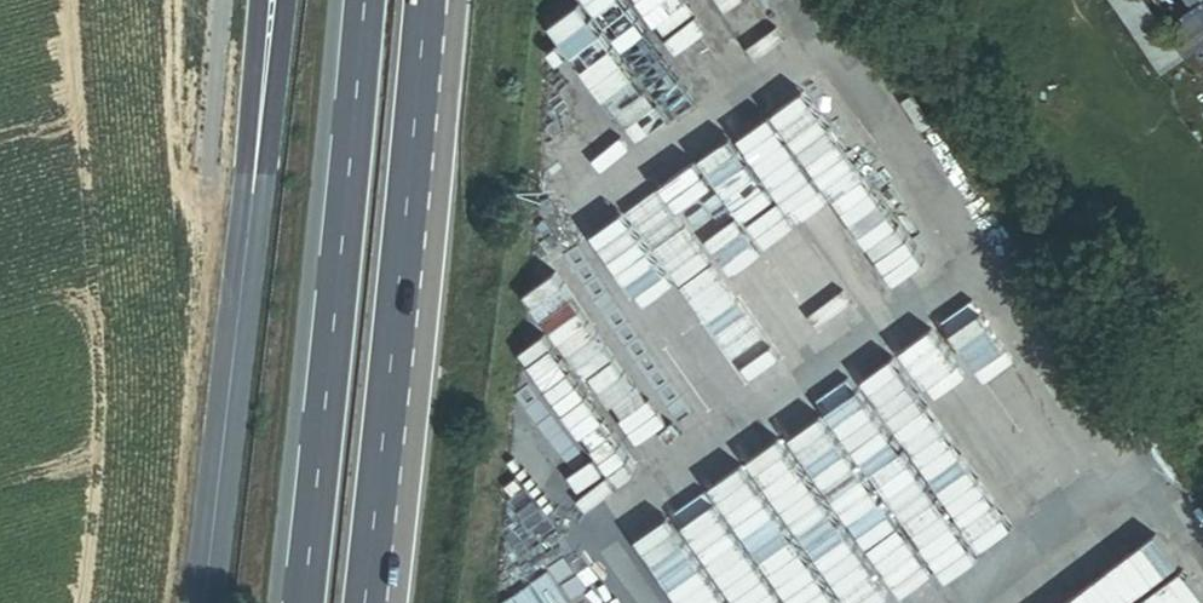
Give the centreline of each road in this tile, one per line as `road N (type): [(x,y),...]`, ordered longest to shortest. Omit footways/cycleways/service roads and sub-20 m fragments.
road 1 (tertiary): [(271,0),(204,602)]
road 2 (trunk): [(363,0),(303,602)]
road 3 (trunk): [(390,354),(423,0)]
road 4 (trunk): [(359,602),(390,354)]
road 5 (trunk): [(392,602),(390,354)]

